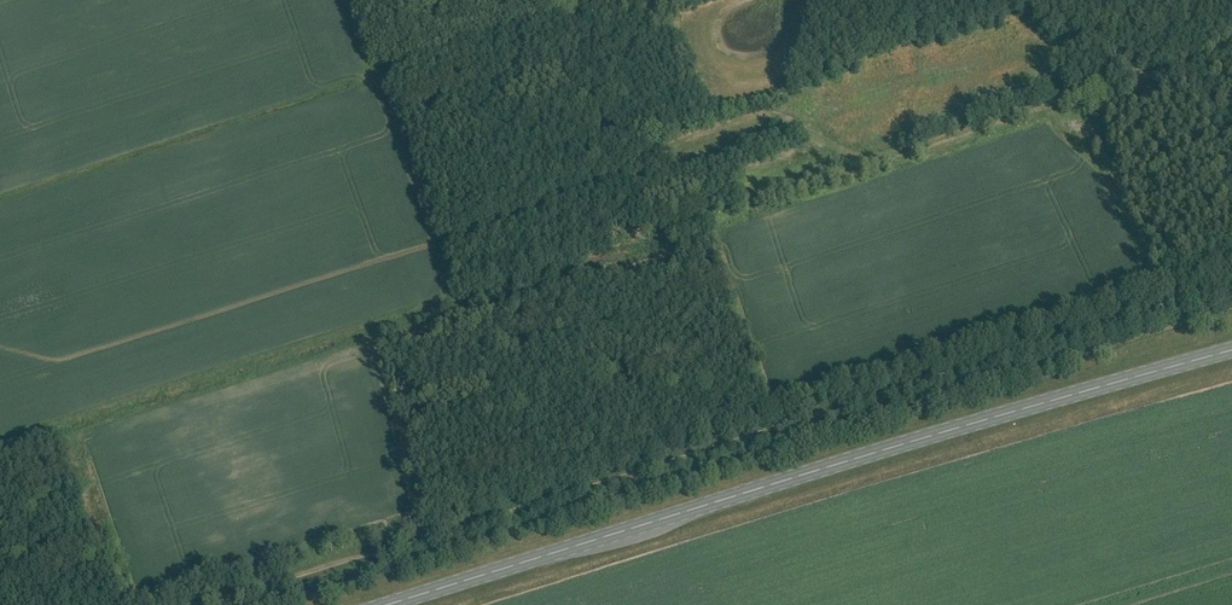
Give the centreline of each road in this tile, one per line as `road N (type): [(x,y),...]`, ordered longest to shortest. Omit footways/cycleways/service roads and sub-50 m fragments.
road 1 (track): [(204,604),(1231,286)]
road 2 (primary): [(390,604),(1231,351)]

